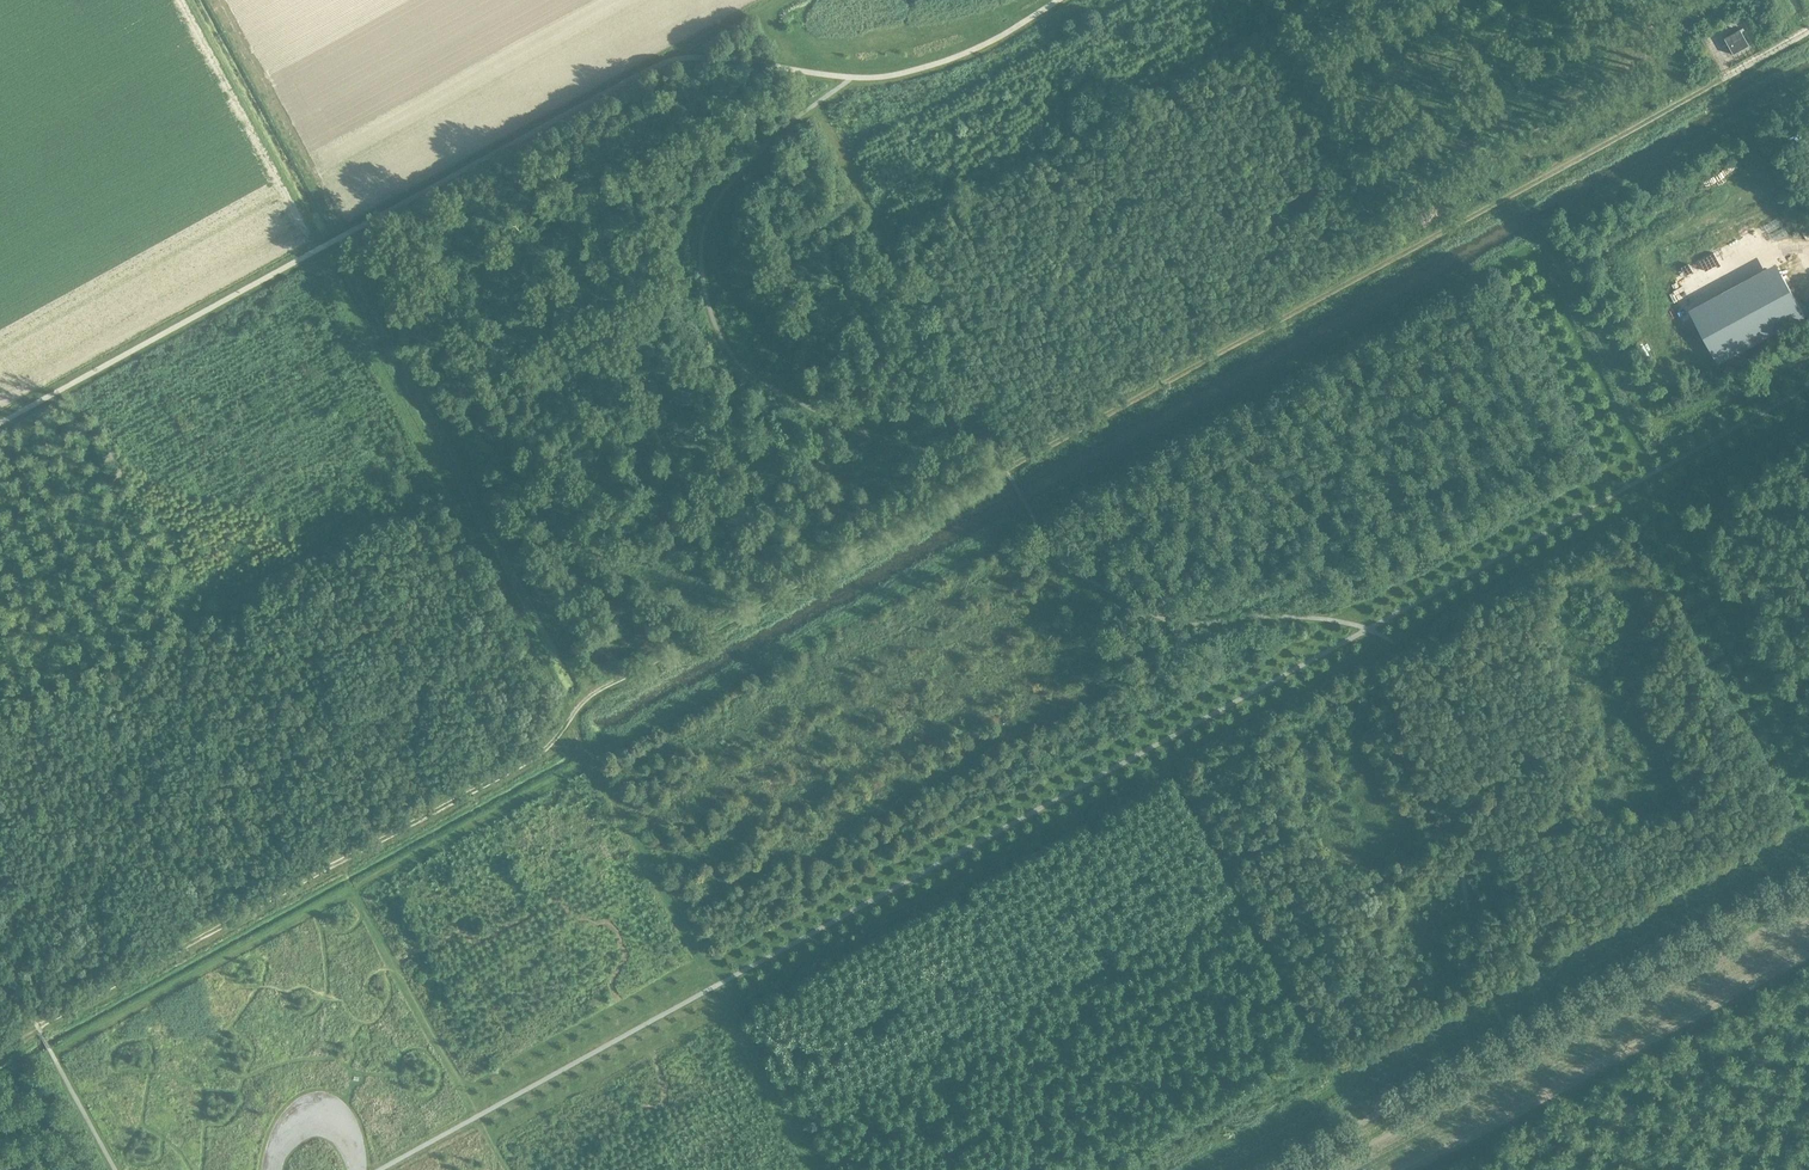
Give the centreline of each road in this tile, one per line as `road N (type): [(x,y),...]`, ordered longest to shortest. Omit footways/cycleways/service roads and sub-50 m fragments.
road 1 (track): [(1518,247),(0,1081)]
road 2 (track): [(815,1169),(566,719),(601,688),(1006,465)]

